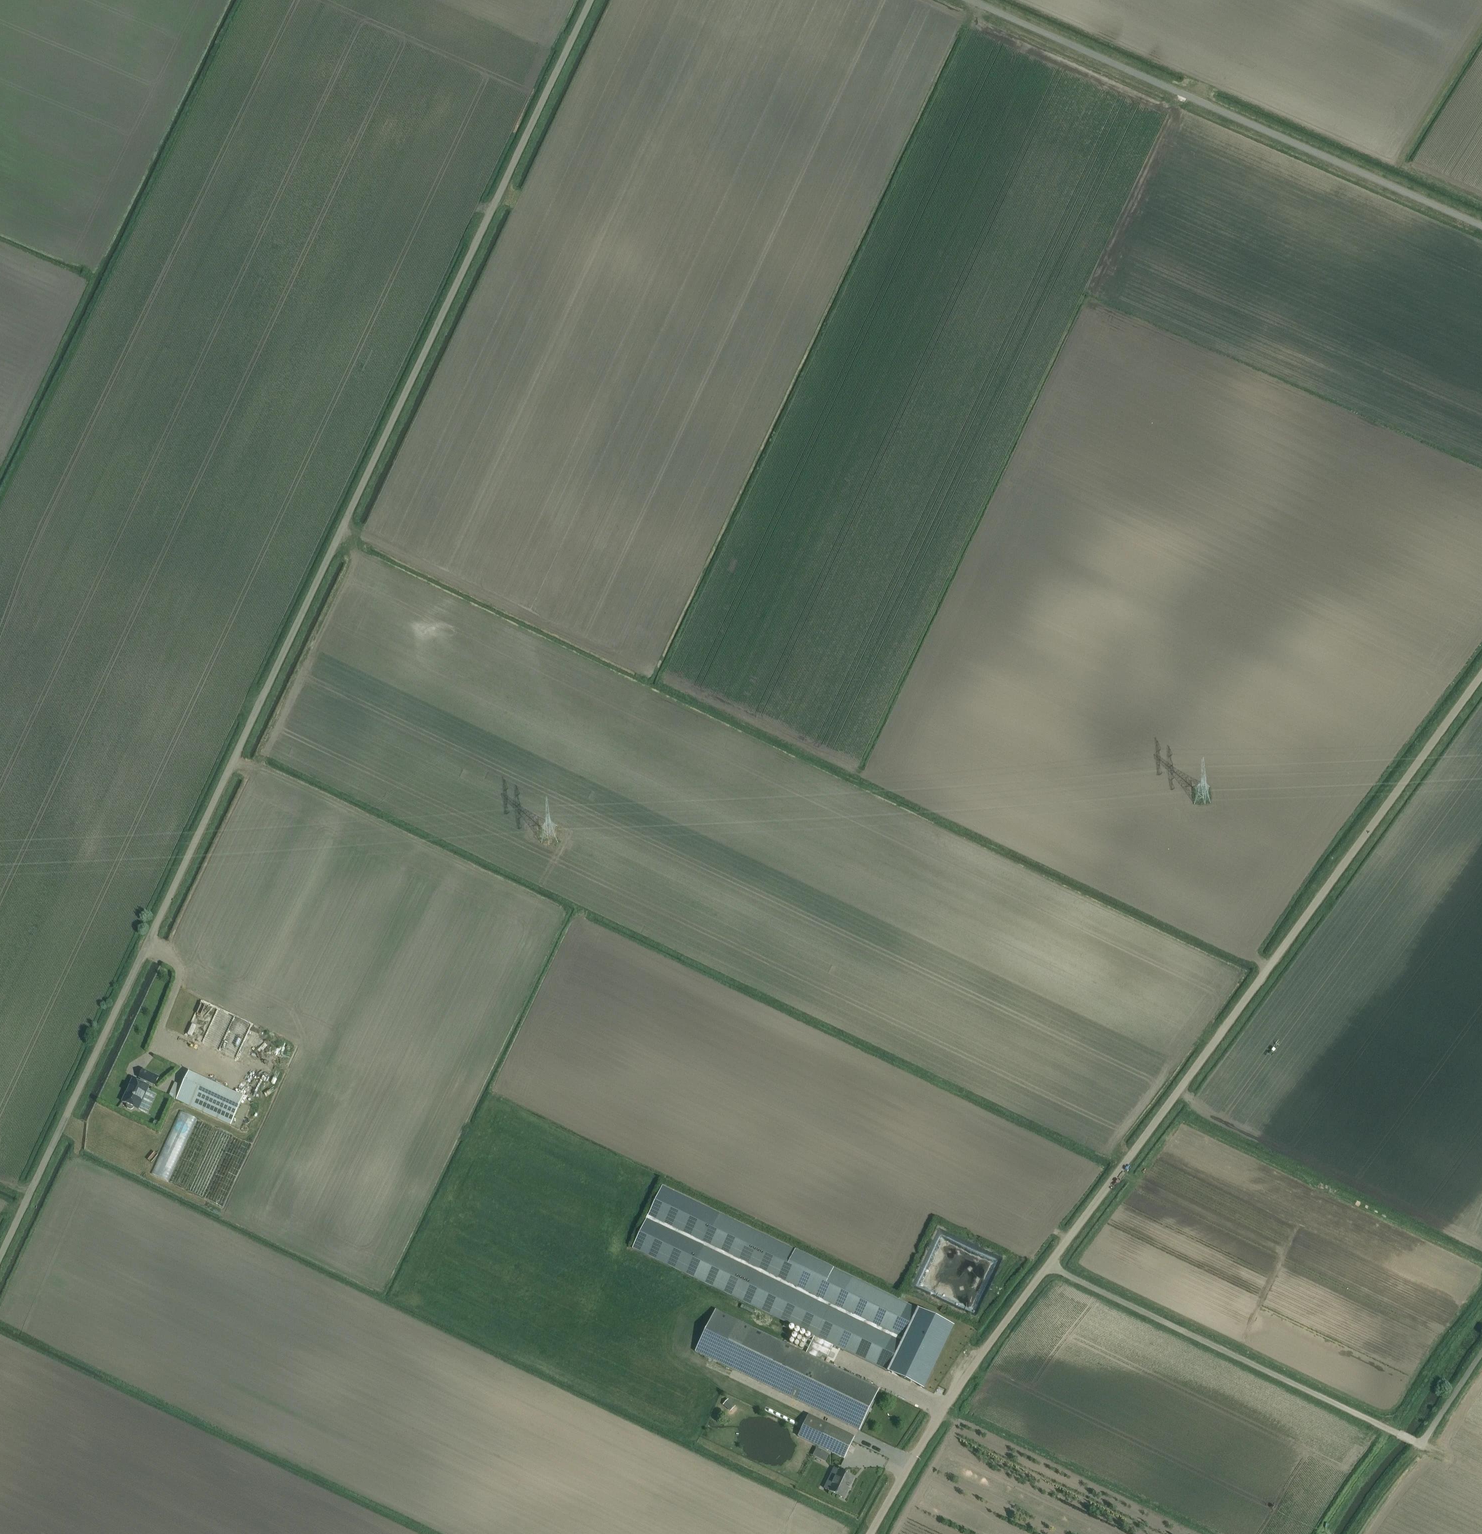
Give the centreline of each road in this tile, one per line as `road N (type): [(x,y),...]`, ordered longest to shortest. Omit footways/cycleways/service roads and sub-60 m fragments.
road 1 (unclassified): [(0,1253),(591,0)]
road 2 (unclassified): [(869,1533),(969,1371),(1481,671)]
road 3 (unclassified): [(1481,228),(969,0)]

